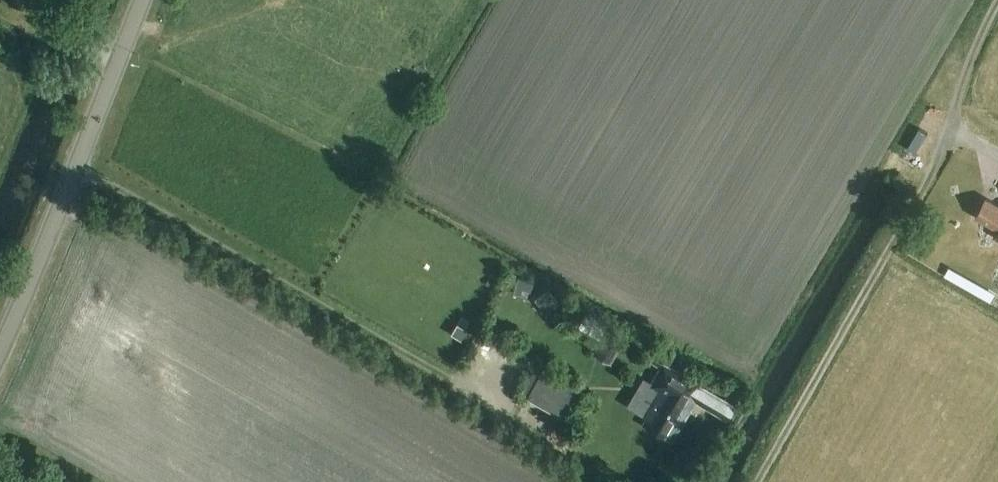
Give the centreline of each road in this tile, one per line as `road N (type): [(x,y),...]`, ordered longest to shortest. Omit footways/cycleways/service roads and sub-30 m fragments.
road 1 (track): [(73,165),(561,443)]
road 2 (tertiary): [(0,342),(138,0)]

